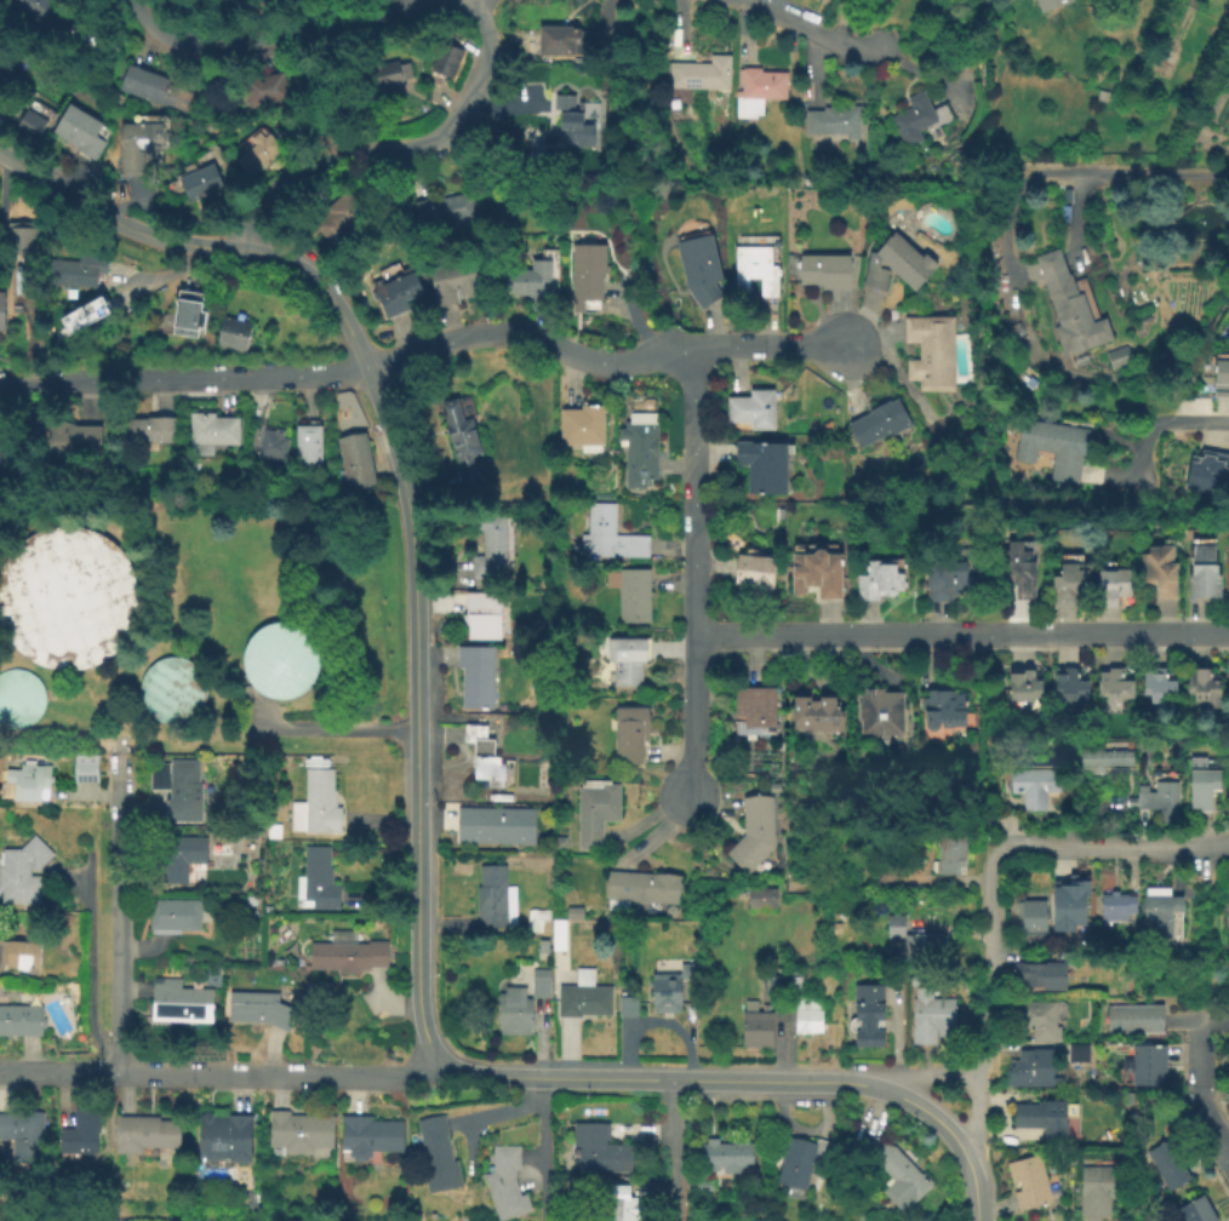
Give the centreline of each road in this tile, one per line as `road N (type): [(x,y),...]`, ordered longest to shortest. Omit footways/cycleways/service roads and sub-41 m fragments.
road 1 (tertiary): [(250,252),(302,270),(338,308),(400,468),(417,624),(417,993),(425,1041),(438,1059)]
road 2 (residential): [(846,345),(725,346),(610,366),(498,332),(345,376),(0,385)]
road 3 (tertiary): [(438,1059),(491,1076),(857,1083),(925,1112),(964,1153)]
road 4 (residential): [(1228,634),(691,634)]
road 5 (residential): [(680,352),(691,383),(685,798)]
road 6 (residential): [(438,1059),(399,1076),(0,1071)]
road 7 (residential): [(475,0),(488,36),(486,64),(455,120),(419,145),(336,161),(299,178),(264,211),(250,252)]
road 8 (residential): [(450,0),(227,50),(156,31),(132,0)]
road 9 (residential): [(116,755),(116,1073)]
road 10 (residential): [(998,854),(989,878),(985,1054),(976,1068),(881,1088)]
road 11 (tertiary): [(250,252),(124,228),(0,155)]
road 12 (residential): [(1212,847),(998,854)]
road 13 (residential): [(879,46),(841,45),(736,0)]
road 14 (residential): [(670,1079),(672,1220)]
road 15 (residential): [(1228,423),(1164,424),(1136,477)]

